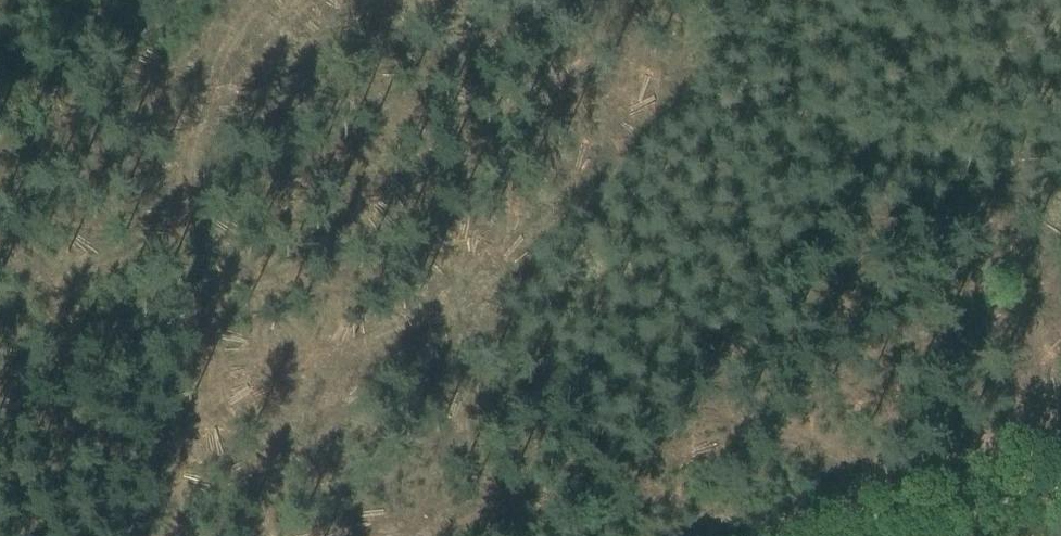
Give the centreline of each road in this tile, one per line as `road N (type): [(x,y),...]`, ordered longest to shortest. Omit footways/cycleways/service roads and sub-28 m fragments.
road 1 (track): [(810,535),(965,462),(1060,450)]

